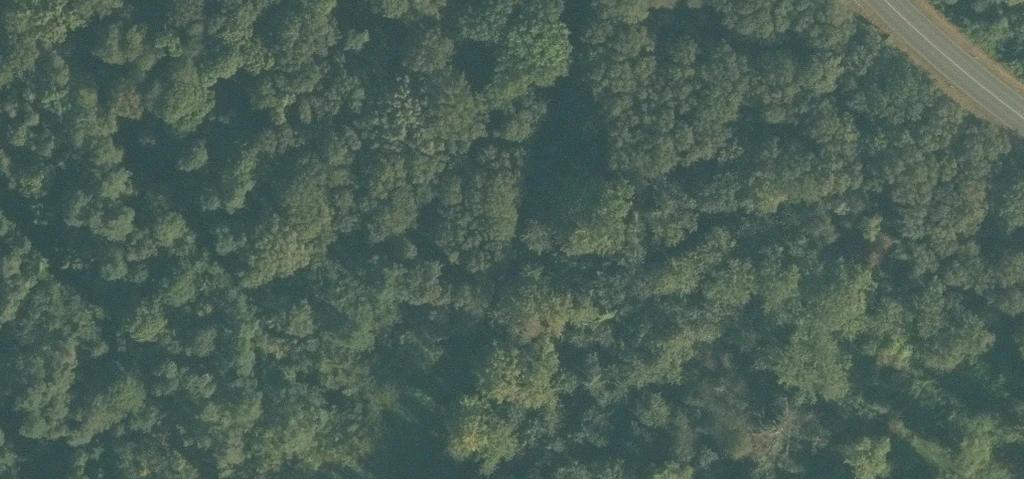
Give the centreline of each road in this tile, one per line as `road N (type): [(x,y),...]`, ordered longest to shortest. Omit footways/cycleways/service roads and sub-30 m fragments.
road 1 (track): [(571,0),(478,315),(381,478)]
road 2 (primary): [(885,0),(1023,115)]

